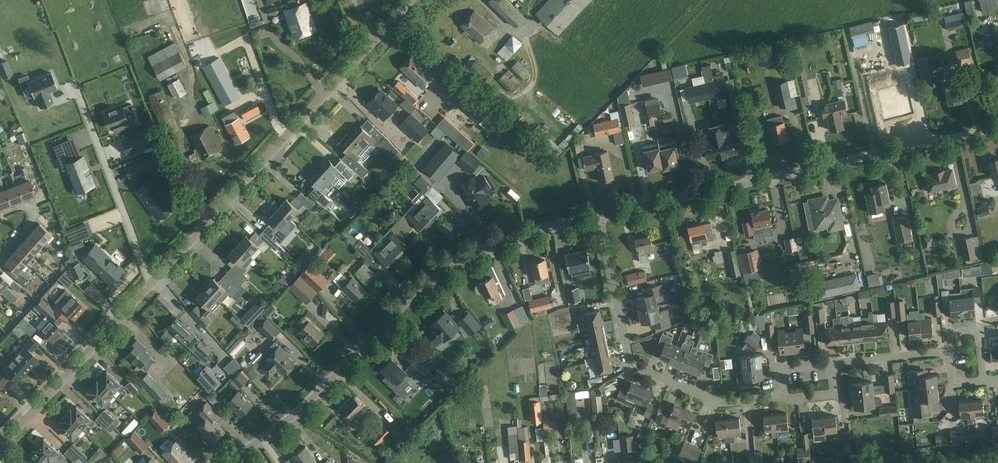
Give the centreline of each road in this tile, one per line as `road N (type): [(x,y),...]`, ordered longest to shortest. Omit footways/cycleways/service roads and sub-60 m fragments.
road 1 (residential): [(227,462),(295,421),(425,284),(465,257),(595,217)]
road 2 (residential): [(595,217),(997,130)]
road 3 (residential): [(412,0),(152,283)]
road 4 (residential): [(595,217),(627,355),(638,370),(712,402),(784,401)]
road 5 (residential): [(152,283),(0,449)]
road 6 (residential): [(152,283),(75,87)]
road 7 (track): [(537,0),(526,39),(533,86),(509,97),(495,92)]

